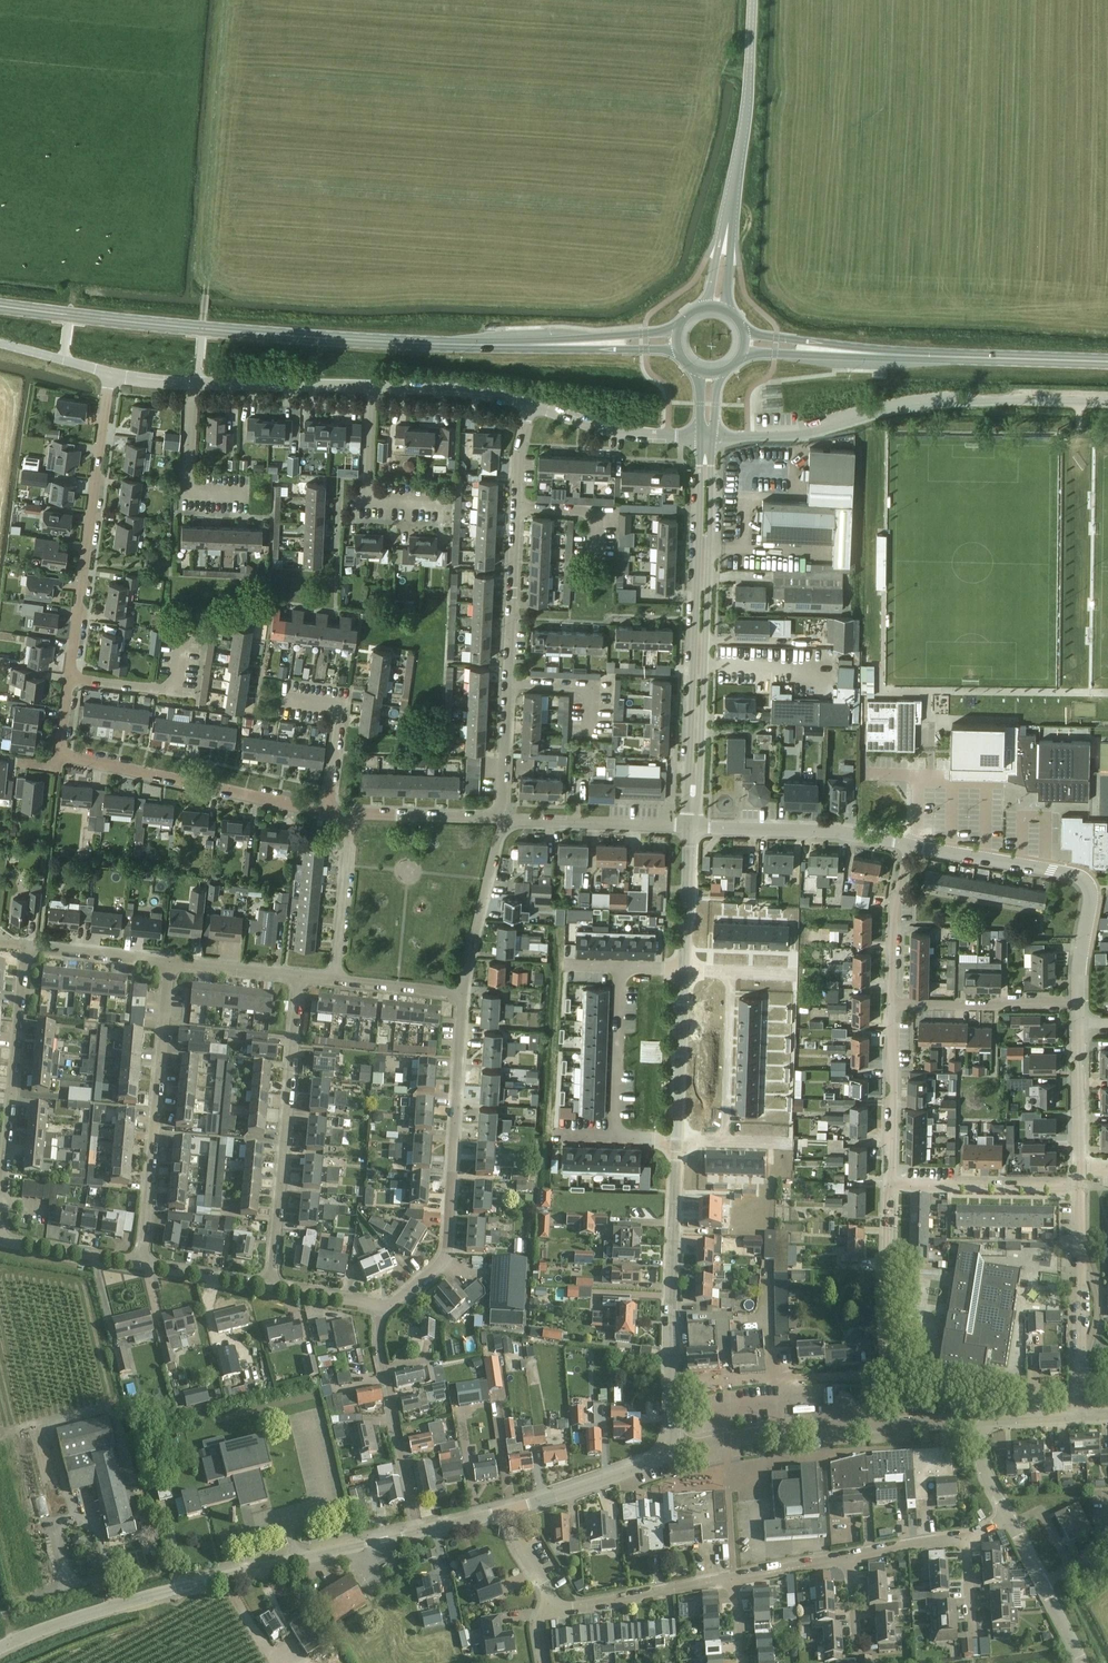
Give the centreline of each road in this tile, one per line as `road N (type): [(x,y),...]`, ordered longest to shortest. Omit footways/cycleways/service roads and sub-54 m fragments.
road 1 (residential): [(351,815),(484,818),(501,807),(521,445),(532,406)]
road 2 (secondary): [(508,345),(260,334),(0,306)]
road 3 (unclassified): [(0,1651),(171,1590),(419,1532)]
road 4 (residential): [(142,1263),(12,1241),(1,1230),(29,946)]
road 5 (unclassified): [(532,406),(437,386),(179,384),(110,375)]
road 6 (unclassified): [(707,437),(805,435),(923,405),(1107,404)]
road 7 (residential): [(68,757),(62,737),(110,375)]
road 8 (unclassified): [(706,450),(699,463),(687,794),(693,811)]
road 9 (unclassified): [(693,811),(710,540),(706,450)]
road 10 (residential): [(386,1308),(442,1264),(448,1248),(461,994)]
road 11 (unclassified): [(671,1454),(677,1140)]
road 12 (residential): [(272,1285),(300,976)]
road 13 (residential): [(1078,1002),(1091,895),(1083,880),(908,845)]
road 14 (residential): [(142,1263),(169,963)]
road 15 (residential): [(351,815),(68,757)]
road 16 (track): [(1080,428),(1078,693)]
road 17 (residential): [(907,1424),(886,1323),(887,1184)]
road 18 (unclassified): [(671,1454),(773,1433),(907,1424)]
road 19 (residential): [(419,1532),(377,1345),(386,1308)]
road 20 (residential): [(1079,1188),(1080,1416)]
road 21 (unclassified): [(728,224),(754,0)]
road 22 (residential): [(908,845),(838,833),(692,828)]
road 23 (secondary): [(1107,364),(894,357)]
road 24 (residential): [(1079,1188),(887,1184)]
road 25 (residential): [(692,828),(520,821),(506,827)]
road 26 (residential): [(892,1004),(1078,1002)]
road 27 (residential): [(887,1184),(892,1004)]
road 28 (unclassified): [(707,437),(618,434),(532,406)]
road 29 (residential): [(461,994),(506,827)]
road 30 (residential): [(720,1142),(728,971)]
road 31 (unclassified): [(677,1140),(685,970)]
road 32 (secondary): [(508,345),(678,351)]
road 33 (unclassified): [(511,1511),(671,1454)]
road 34 (secondary): [(677,331),(508,345)]
road 35 (residential): [(614,1137),(620,968)]
road 36 (residential): [(335,980),(351,815)]
road 37 (residential): [(575,1609),(736,1578)]
road 38 (residential): [(892,1004),(894,895),(908,845)]
road 39 (unclassified): [(1082,1662),(1010,1519)]
road 40 (secondary): [(743,354),(894,357)]
road 41 (secondary): [(894,357),(746,333)]
road 42 (residential): [(1079,1170),(1078,1024)]
road 43 (unclassified): [(685,970),(692,828)]
road 44 (residential): [(169,963),(29,946)]
road 45 (residential): [(272,1285),(142,1263)]
road 46 (residential): [(300,976),(169,963)]
road 47 (residential): [(461,994),(335,980)]

